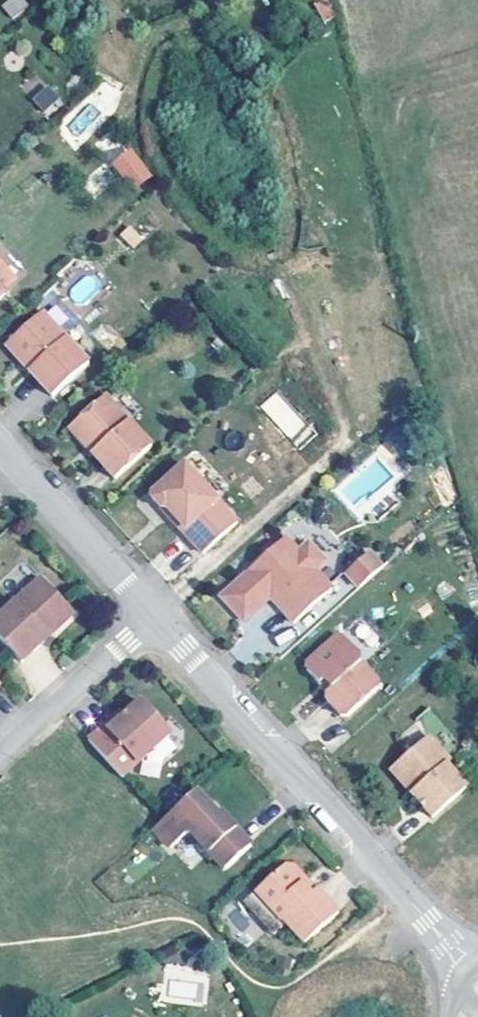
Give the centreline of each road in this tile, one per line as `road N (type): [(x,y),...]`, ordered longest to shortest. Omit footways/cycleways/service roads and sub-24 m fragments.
road 1 (unclassified): [(155,615),(469,971)]
road 2 (residential): [(283,292),(346,433),(155,615)]
road 3 (unclassified): [(0,450),(155,615)]
road 4 (residential): [(0,757),(155,615)]

